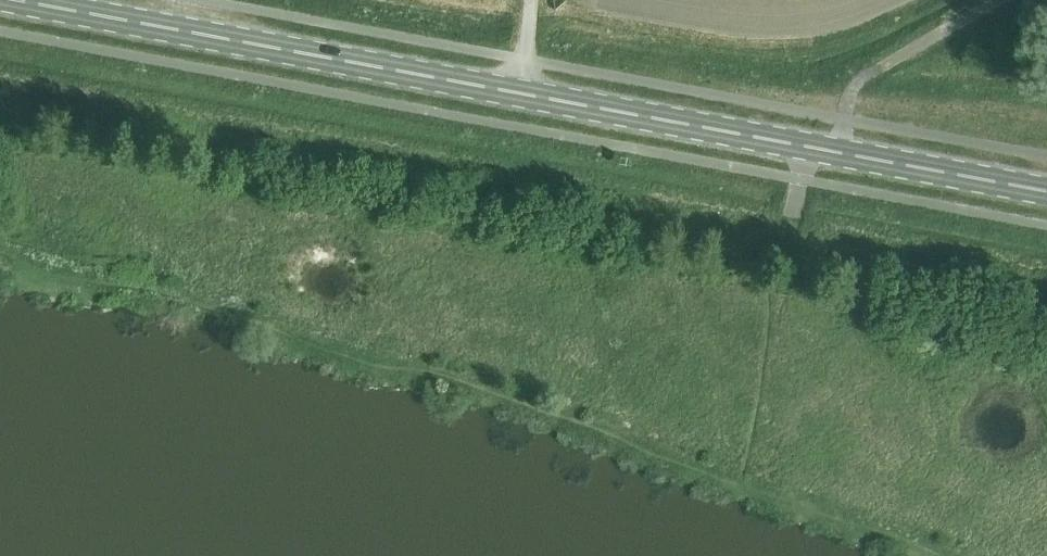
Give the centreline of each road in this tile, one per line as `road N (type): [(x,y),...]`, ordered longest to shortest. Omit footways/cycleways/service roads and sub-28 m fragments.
road 1 (secondary): [(1046,191),(30,0)]
road 2 (track): [(0,253),(114,291),(264,321),(530,406),(924,555)]
road 3 (track): [(1002,0),(862,84),(839,152)]

